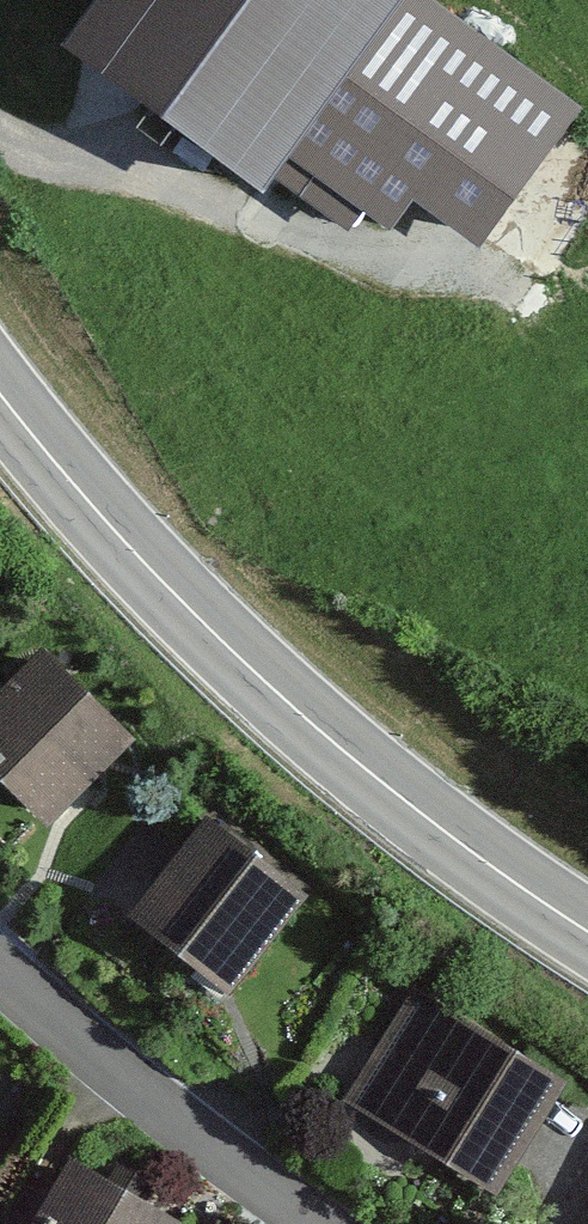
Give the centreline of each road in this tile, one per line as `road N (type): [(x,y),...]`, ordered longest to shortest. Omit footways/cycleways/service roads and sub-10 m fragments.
road 1 (trunk): [(0,397),(239,669),(587,932)]
road 2 (residential): [(0,967),(273,1190),(327,1223)]
road 3 (track): [(0,127),(391,252)]

